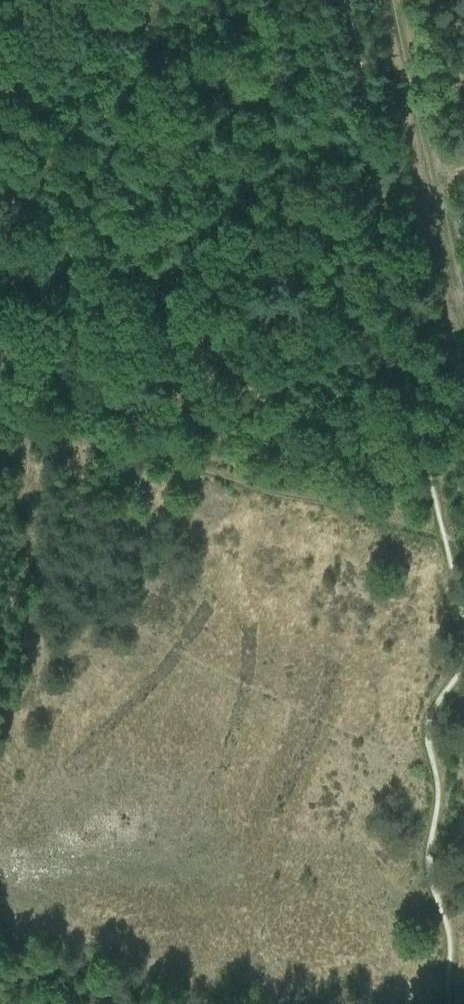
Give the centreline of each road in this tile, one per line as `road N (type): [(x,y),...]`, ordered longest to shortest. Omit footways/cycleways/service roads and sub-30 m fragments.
road 1 (track): [(444,536),(0,408)]
road 2 (track): [(463,411),(386,0)]

